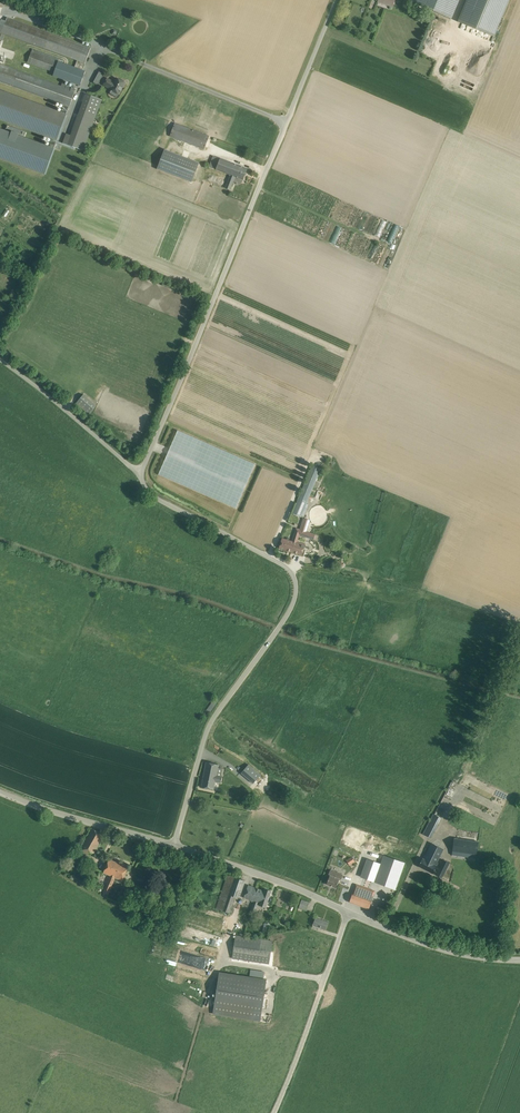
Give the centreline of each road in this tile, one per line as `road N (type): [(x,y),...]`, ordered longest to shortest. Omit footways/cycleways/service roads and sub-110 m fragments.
road 1 (unclassified): [(138,474),(336,0)]
road 2 (unclassified): [(174,845),(212,719),(296,591),(284,566),(156,498),(138,474)]
road 3 (track): [(280,626),(0,538)]
road 4 (track): [(275,633),(519,698)]
road 5 (unclassified): [(272,1112),(348,911)]
road 6 (unclassified): [(348,911),(174,845)]
road 7 (unclassified): [(174,845),(0,792)]
road 8 (unclassified): [(138,474),(0,357)]
road 9 (unclassified): [(519,958),(442,948),(348,911)]
road 10 (track): [(459,784),(519,639)]

